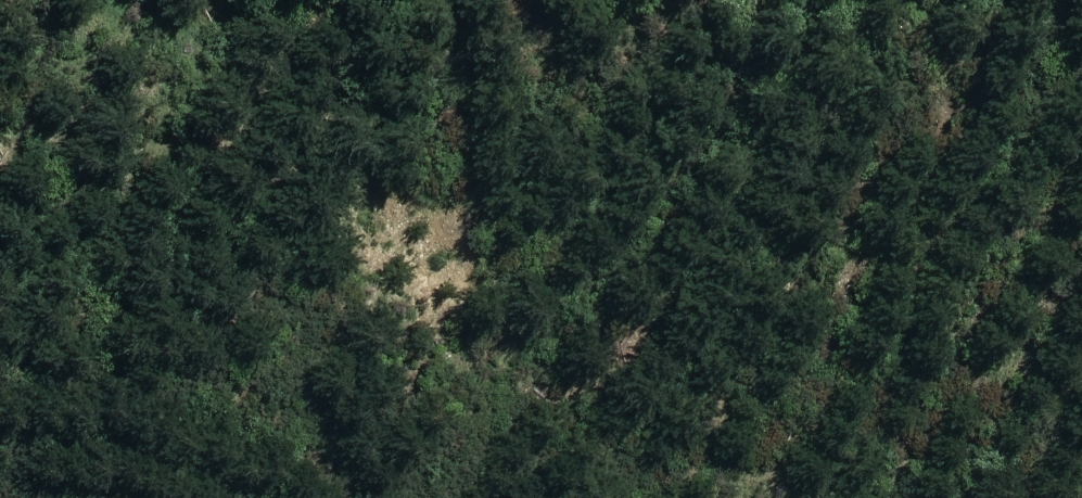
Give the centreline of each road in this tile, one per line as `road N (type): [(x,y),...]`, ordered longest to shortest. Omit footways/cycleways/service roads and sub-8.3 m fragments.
road 1 (track): [(668,0),(675,46),(462,497)]
road 2 (track): [(456,0),(487,21),(519,184),(579,0)]

